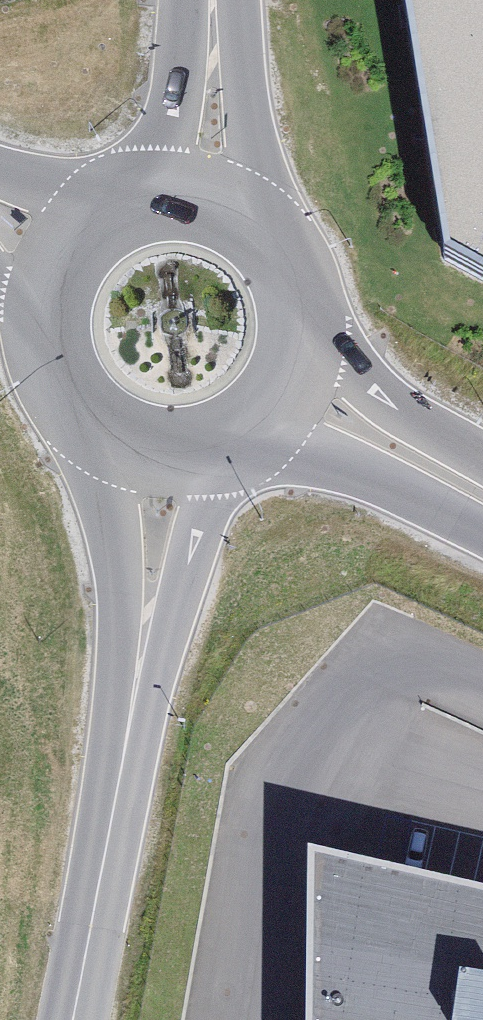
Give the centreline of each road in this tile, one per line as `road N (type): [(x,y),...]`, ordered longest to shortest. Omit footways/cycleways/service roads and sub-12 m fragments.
road 1 (tertiary): [(83,420),(105,480),(123,594),(110,819)]
road 2 (tertiary): [(110,819),(191,525),(225,444)]
road 3 (secondary): [(250,429),(348,461),(482,531)]
road 4 (tertiary): [(279,242),(246,168),(217,0)]
road 5 (secondary): [(482,454),(363,381),(304,301)]
road 6 (tertiary): [(213,0),(176,126),(130,196)]
road 7 (tertiary): [(74,1019),(110,819)]
road 8 (secondary): [(279,242),(247,212),(208,194),(130,196)]
road 9 (secondary): [(111,205),(83,223),(52,264),(41,335)]
road 10 (secondary): [(83,420),(132,448),(161,454),(225,444)]
road 11 (secondary): [(250,429),(277,404),(298,366),(304,301)]

